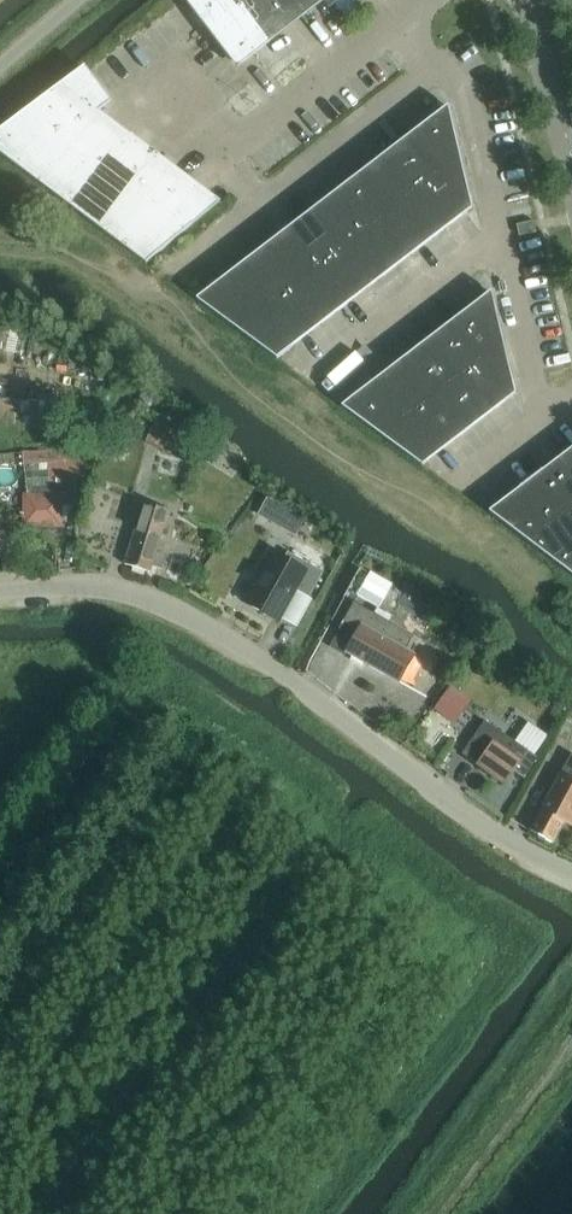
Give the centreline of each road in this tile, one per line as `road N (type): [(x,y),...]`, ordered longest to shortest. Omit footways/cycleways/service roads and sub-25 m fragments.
road 1 (unclassified): [(571,872),(486,828),(314,697),(173,608),(87,586),(0,591)]
road 2 (unclassified): [(265,201),(441,65)]
road 3 (unclassified): [(399,13),(222,146)]
road 4 (unclassified): [(325,374),(500,241)]
road 5 (unclassified): [(441,65),(469,100),(500,241)]
road 6 (unclassified): [(500,241),(544,425)]
road 7 (unclassified): [(571,160),(527,0)]

